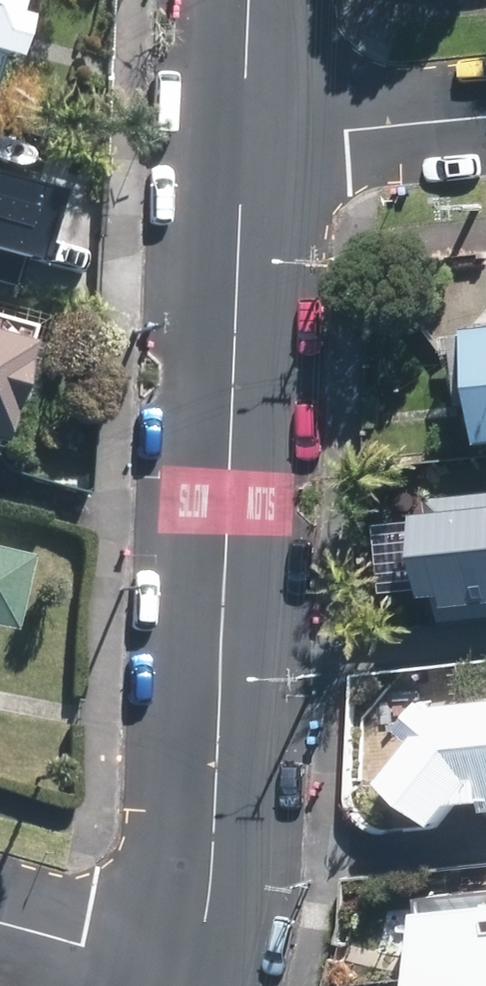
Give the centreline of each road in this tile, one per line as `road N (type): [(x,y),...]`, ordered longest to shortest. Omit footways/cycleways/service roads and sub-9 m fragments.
road 1 (secondary): [(248,141),(207,876),(189,979)]
road 2 (residential): [(248,141),(485,116)]
road 3 (residential): [(189,979),(0,926)]
road 4 (secondary): [(253,0),(248,141)]

